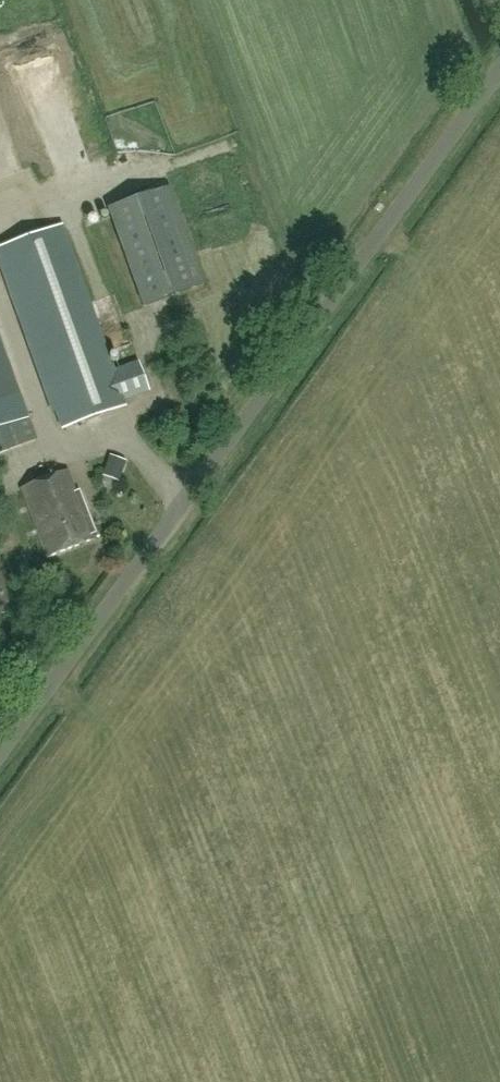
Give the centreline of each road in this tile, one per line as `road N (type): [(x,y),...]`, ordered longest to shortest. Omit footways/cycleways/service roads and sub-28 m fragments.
road 1 (unclassified): [(0,774),(499,84)]

